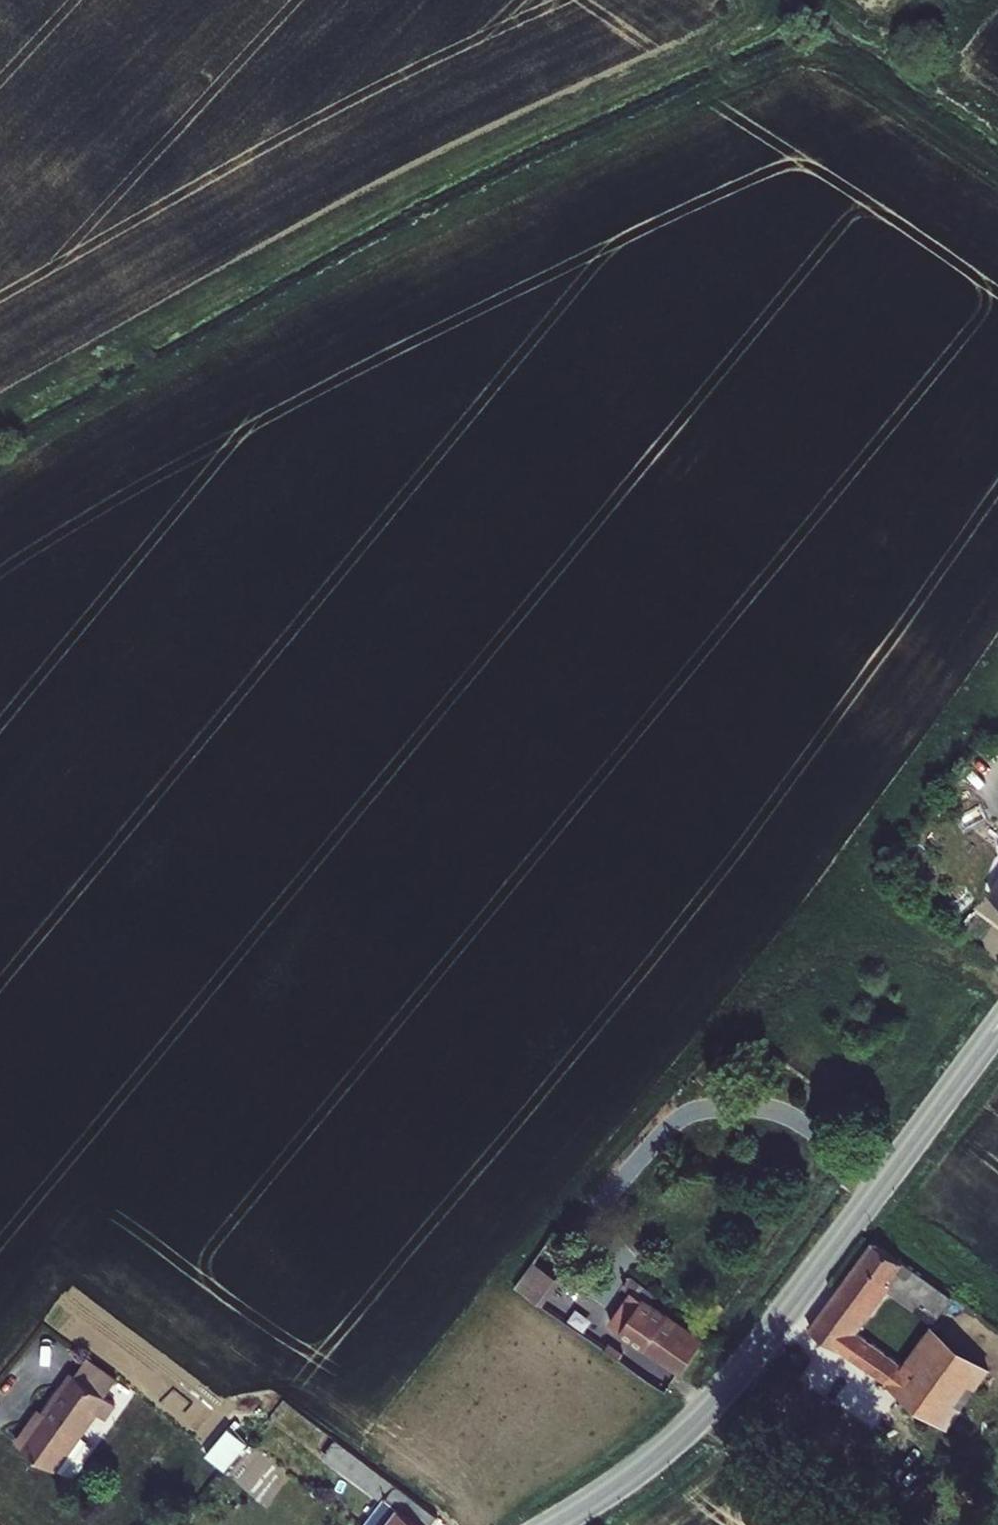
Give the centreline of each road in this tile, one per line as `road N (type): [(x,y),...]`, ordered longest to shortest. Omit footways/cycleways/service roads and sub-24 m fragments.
road 1 (secondary): [(546,1524),(651,1462),(755,1353),(997,1028)]
road 2 (track): [(825,0),(882,42),(924,0)]

